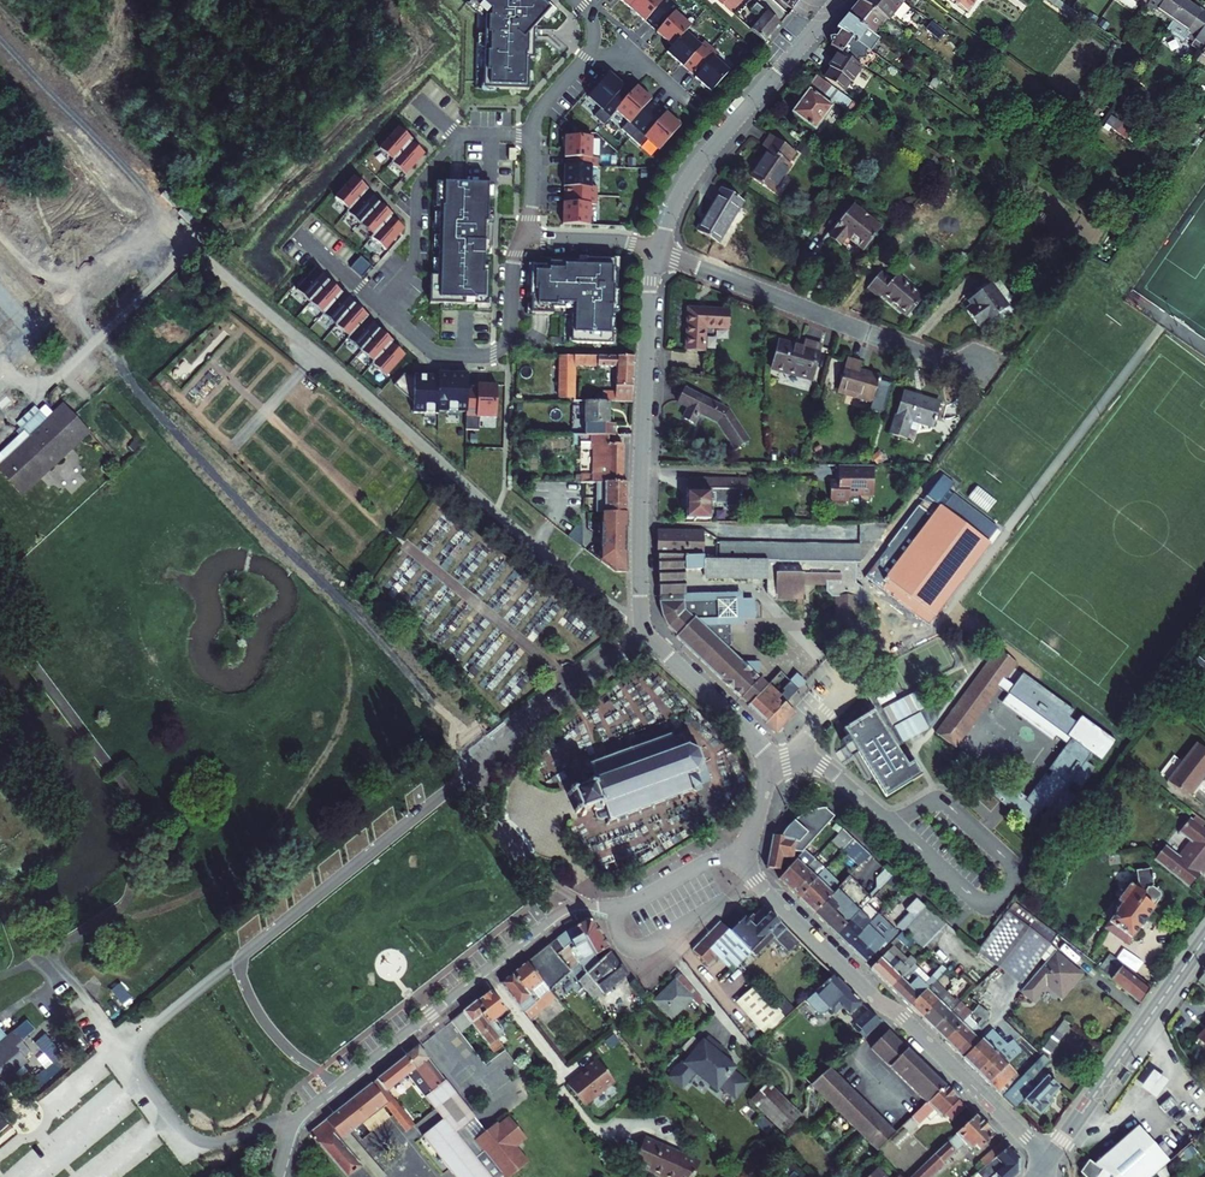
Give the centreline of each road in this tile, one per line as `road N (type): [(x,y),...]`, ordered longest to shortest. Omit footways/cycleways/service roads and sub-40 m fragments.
road 1 (track): [(97,339),(456,727),(468,774)]
road 2 (tertiary): [(1047,1162),(757,880),(746,852)]
road 3 (residential): [(586,903),(544,923),(301,1114),(278,1176)]
road 4 (residential): [(586,903),(549,883),(506,842),(478,766),(646,633)]
road 5 (tertiary): [(657,250),(649,285),(646,633)]
road 6 (residential): [(657,250),(977,373)]
road 7 (tertiary): [(836,0),(703,158),(657,250)]
road 8 (track): [(200,242),(0,38)]
road 9 (secondary): [(1204,937),(1047,1162)]
road 10 (residential): [(534,136),(464,134),(424,176),(412,261),(377,304)]
road 11 (tertiary): [(646,633),(762,751),(764,791),(746,852)]
road 12 (residential): [(377,304),(433,352),(499,351),(509,339),(522,237)]
road 13 (residential): [(746,852),(703,863),(630,903),(586,903)]
road 14 (track): [(97,339),(0,239)]
road 15 (residential): [(657,250),(522,237)]
road 16 (residential): [(586,57),(642,63),(694,107)]

